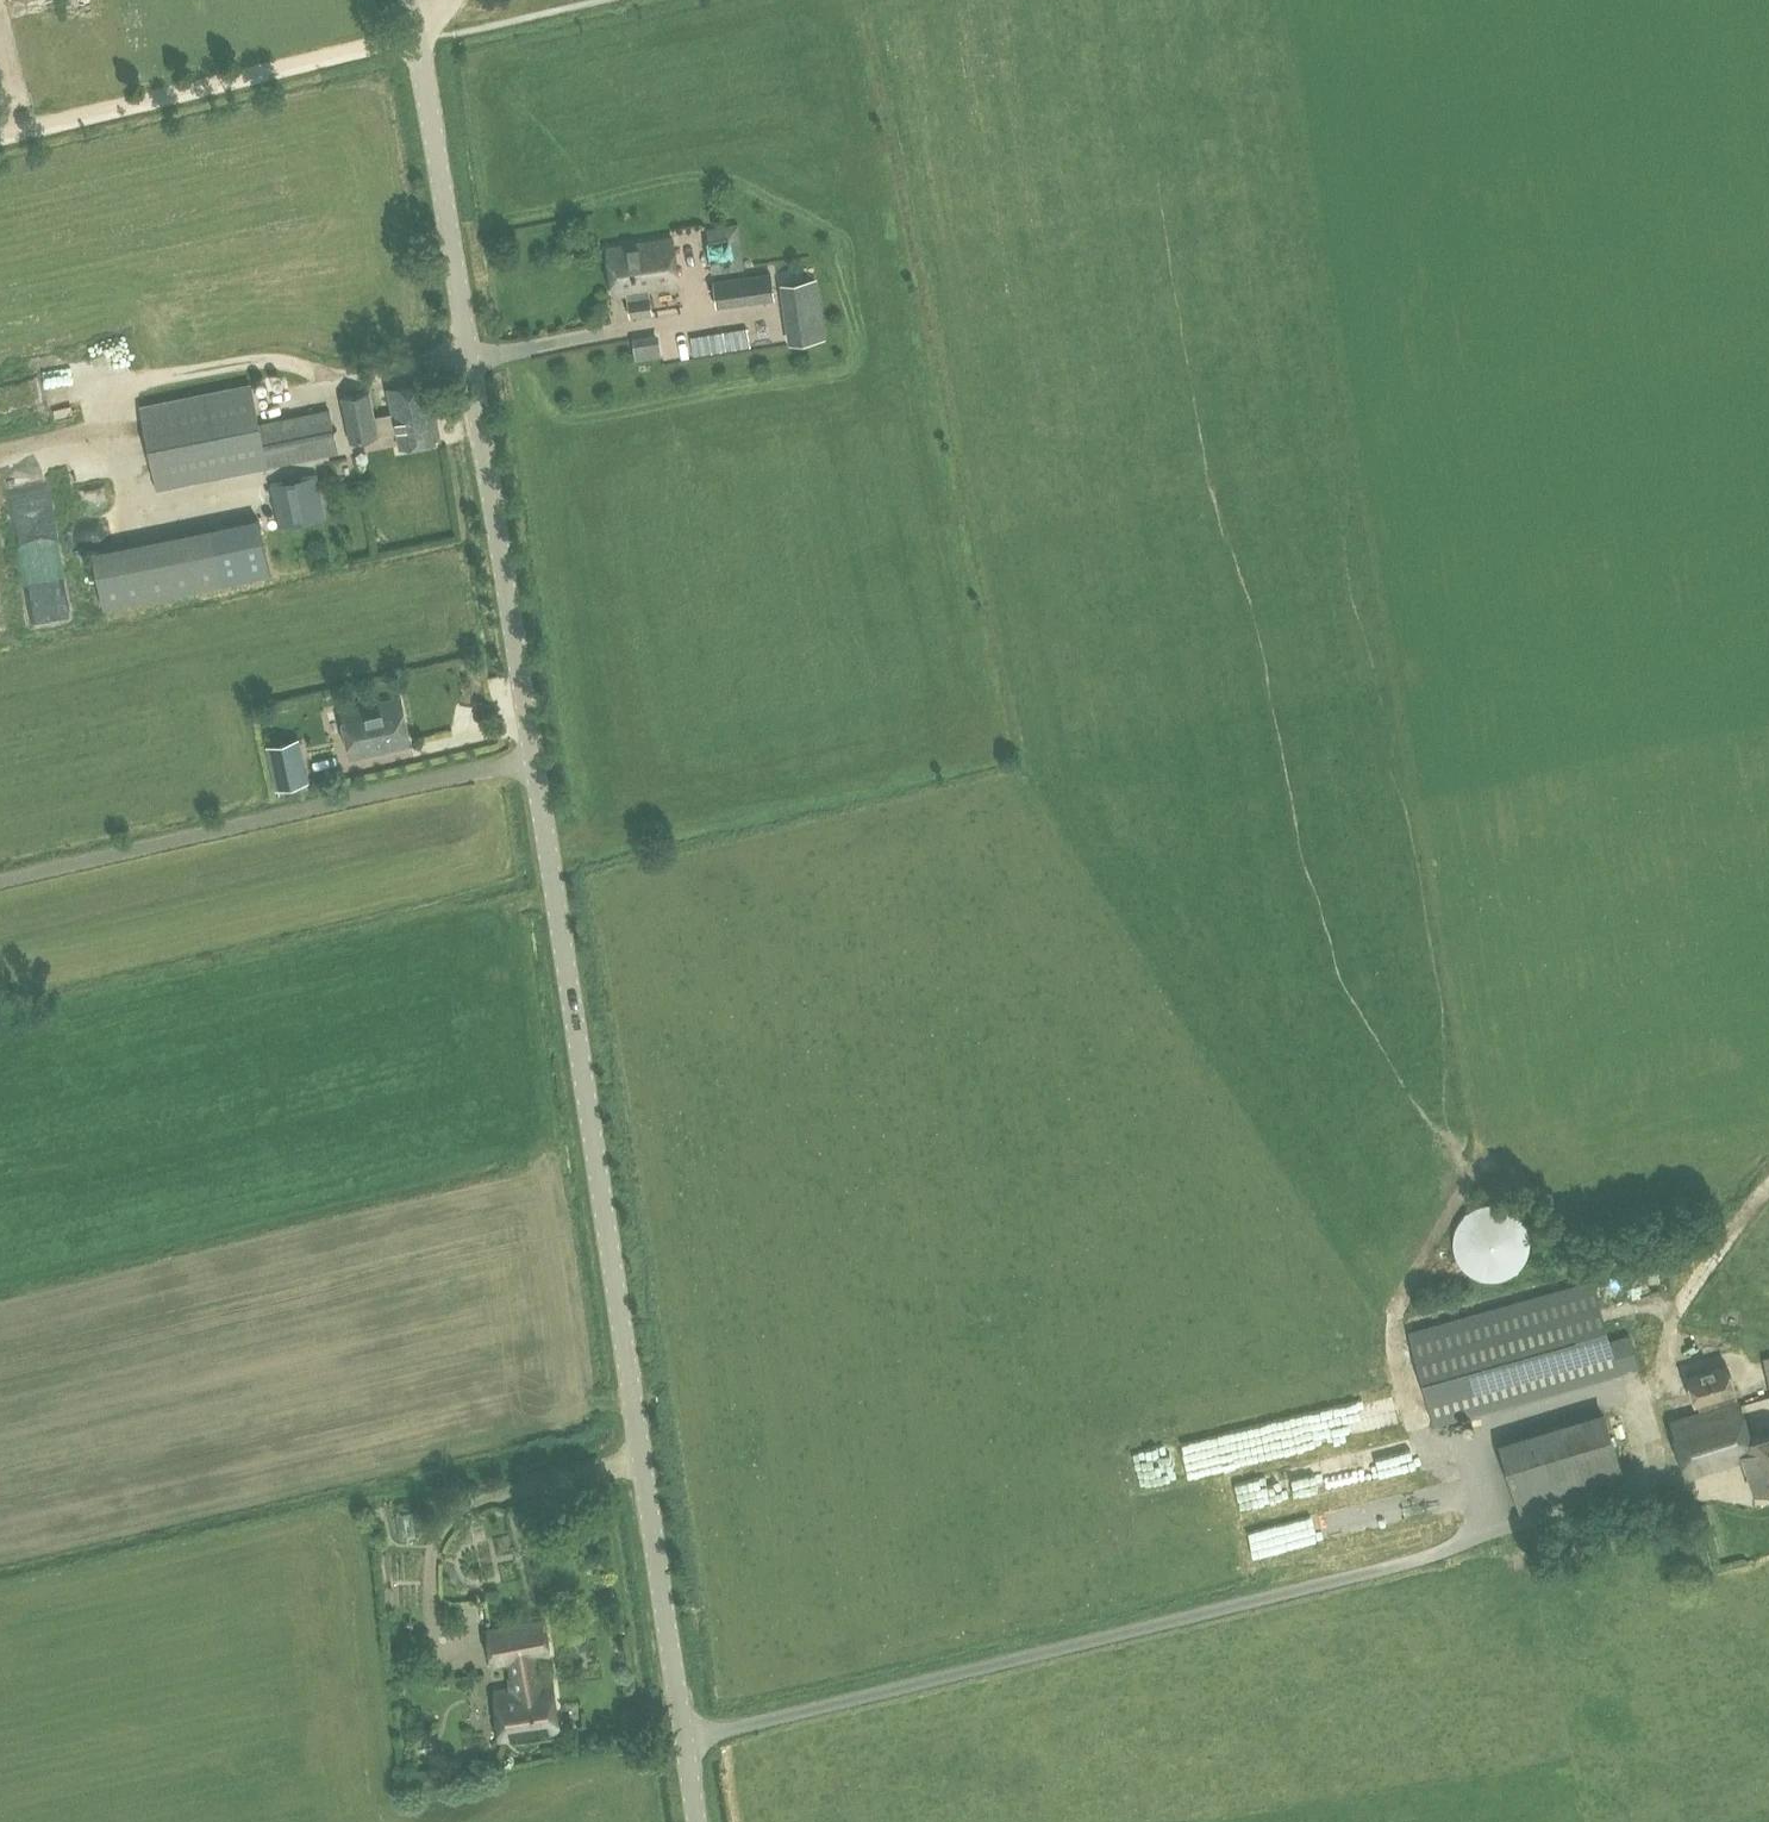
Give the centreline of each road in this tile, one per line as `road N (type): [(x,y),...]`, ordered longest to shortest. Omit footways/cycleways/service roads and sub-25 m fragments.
road 1 (unclassified): [(703,1821),(409,0)]
road 2 (track): [(0,129),(416,31)]

